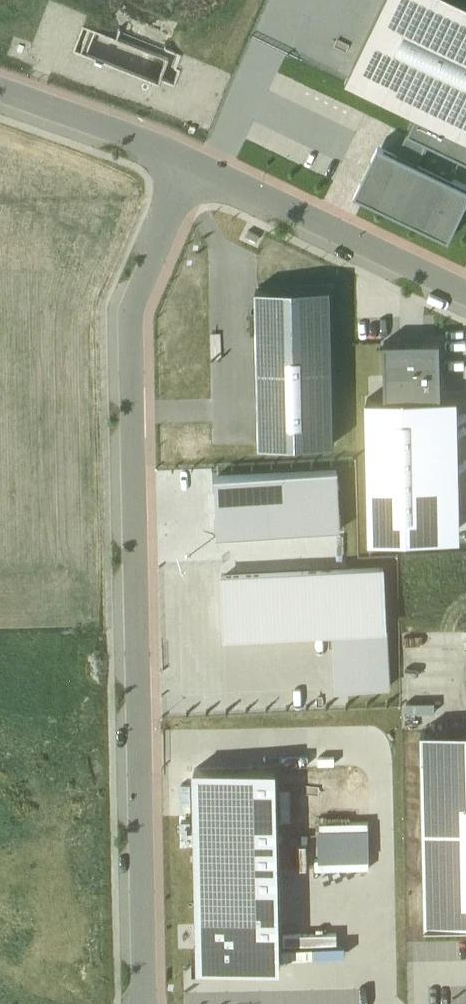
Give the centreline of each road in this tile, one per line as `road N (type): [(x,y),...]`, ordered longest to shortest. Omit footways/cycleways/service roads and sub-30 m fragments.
road 1 (residential): [(147,1003),(128,329),(134,290),(191,163)]
road 2 (residential): [(191,163),(465,293)]
road 3 (residential): [(0,90),(191,163)]

